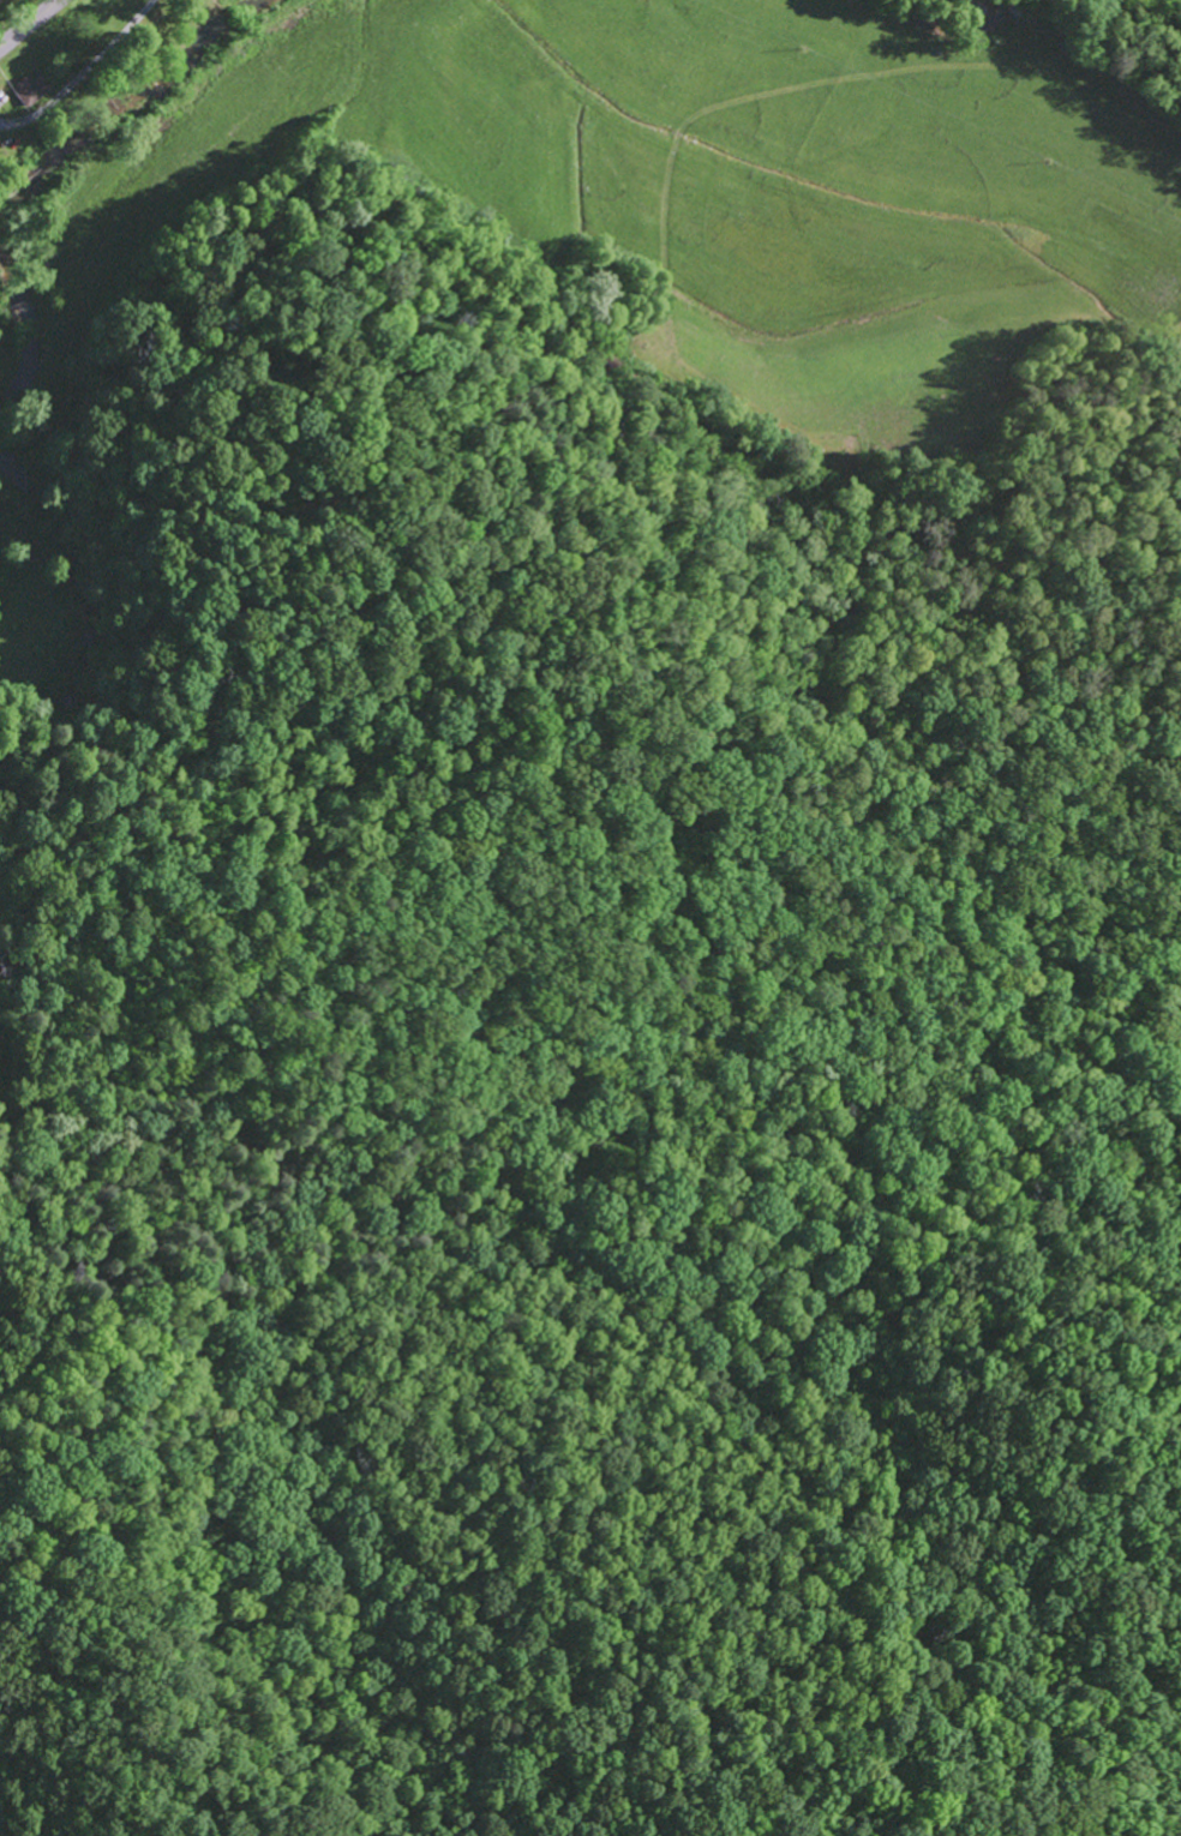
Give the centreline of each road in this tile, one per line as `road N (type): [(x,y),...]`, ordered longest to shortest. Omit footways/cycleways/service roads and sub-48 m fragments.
road 1 (residential): [(0,476),(40,497),(172,529),(675,626),(741,600),(784,568),(893,452),(935,433),(995,431),(1032,446),(1075,492),(1115,570),(1125,638),(1161,696),(1180,709)]
road 2 (residential): [(440,911),(182,529)]

